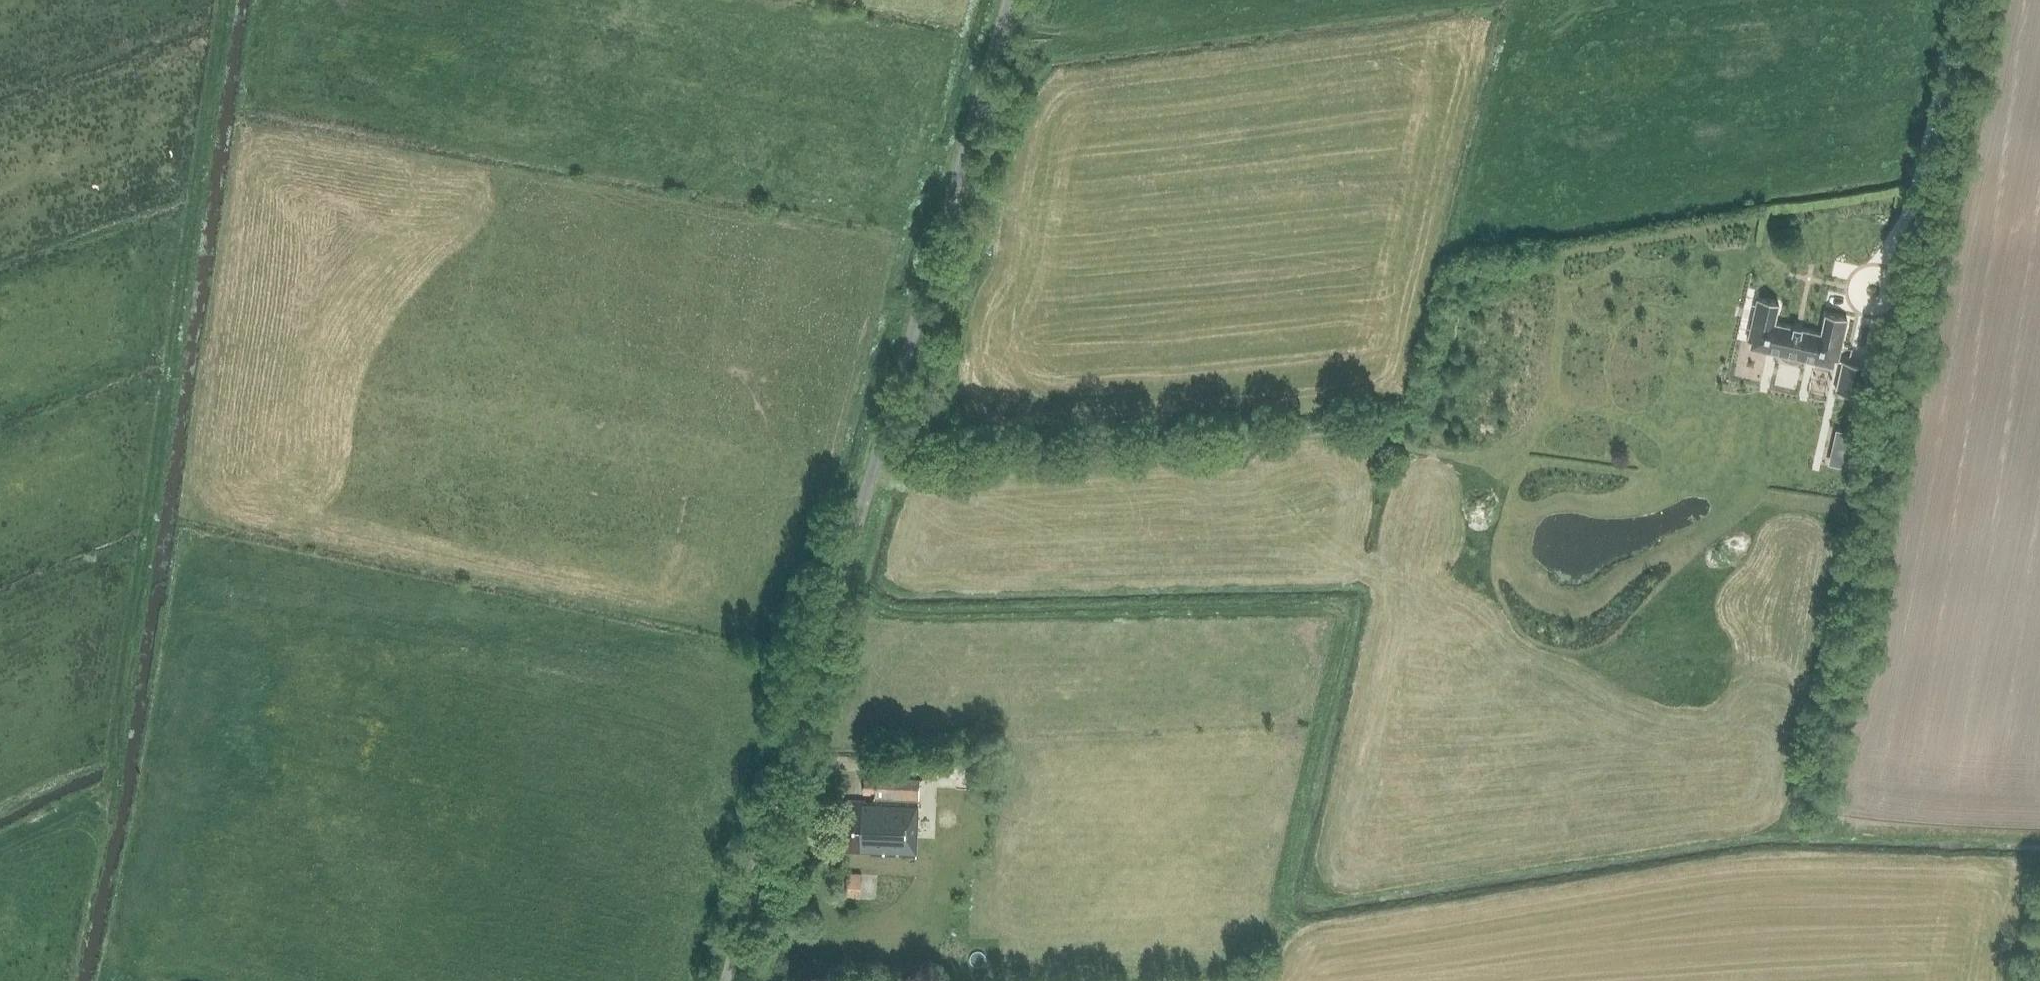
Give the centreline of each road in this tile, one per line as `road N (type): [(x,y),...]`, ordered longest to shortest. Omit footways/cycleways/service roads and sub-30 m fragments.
road 1 (unclassified): [(727,980),(1009,0)]

